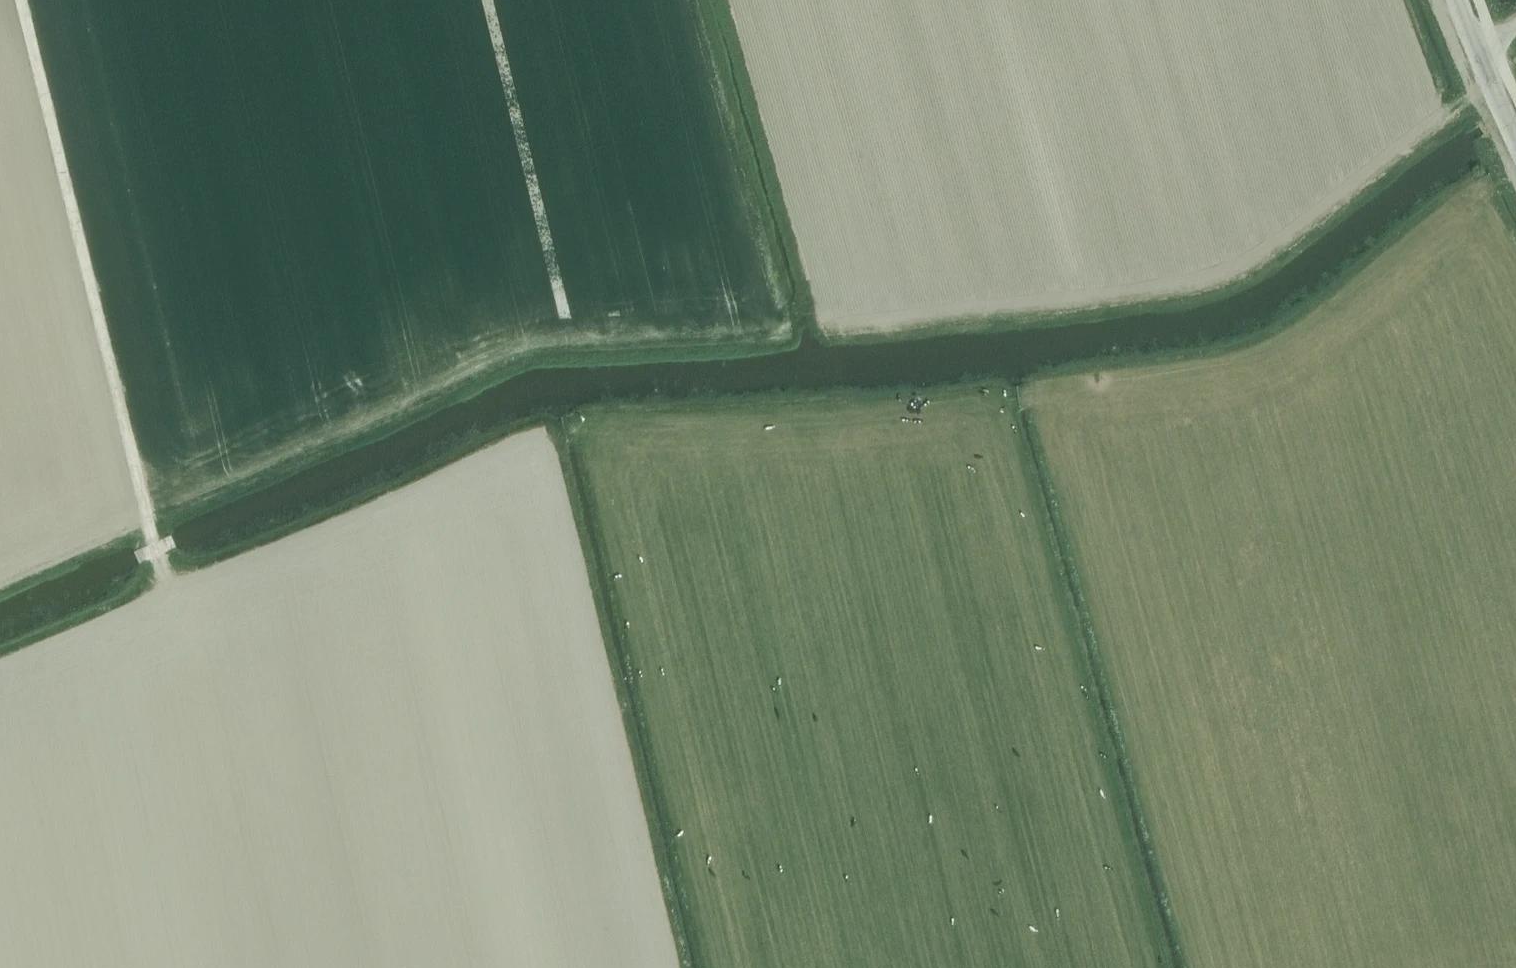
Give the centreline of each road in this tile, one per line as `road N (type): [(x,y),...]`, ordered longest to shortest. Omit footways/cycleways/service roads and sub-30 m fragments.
road 1 (track): [(19,0),(165,591)]
road 2 (track): [(0,666),(221,573)]

